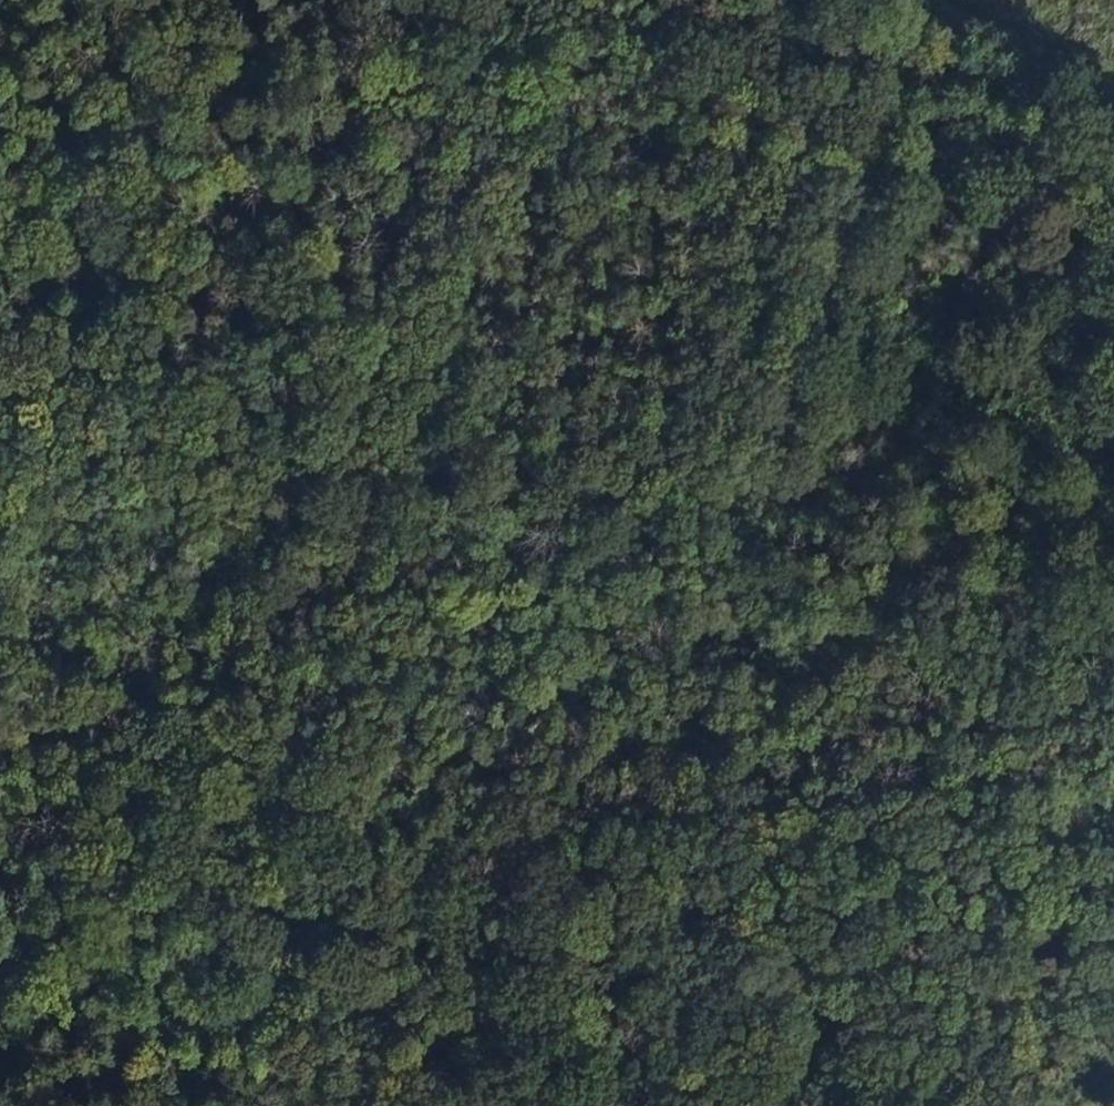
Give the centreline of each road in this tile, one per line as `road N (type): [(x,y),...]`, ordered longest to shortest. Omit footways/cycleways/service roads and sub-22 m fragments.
road 1 (track): [(1113,771),(953,913),(854,1016),(685,1105)]
road 2 (track): [(1113,75),(934,0)]

